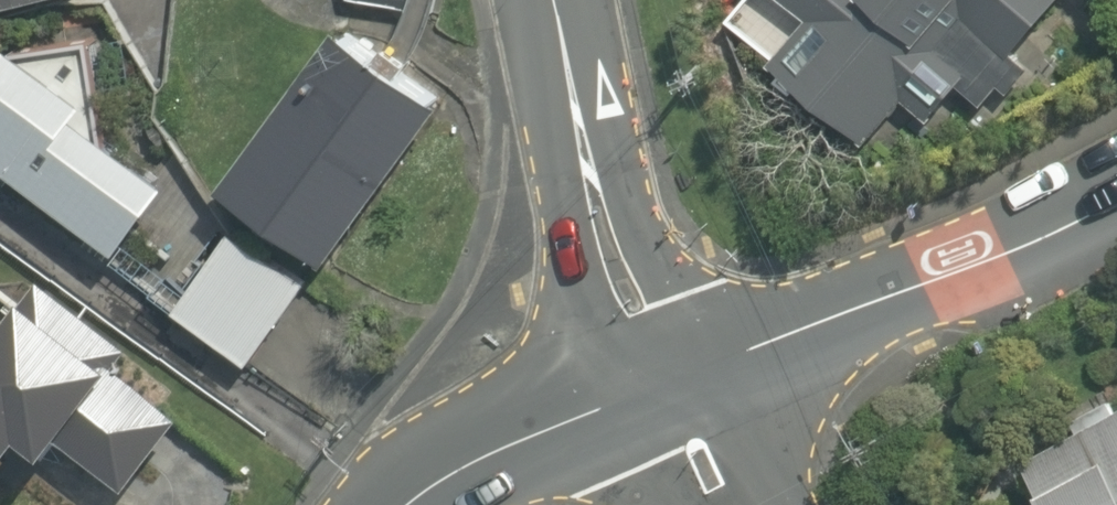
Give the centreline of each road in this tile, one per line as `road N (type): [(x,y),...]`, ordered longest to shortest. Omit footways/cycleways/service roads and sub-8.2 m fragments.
road 1 (residential): [(1116,178),(935,277),(647,403)]
road 2 (tertiary): [(551,0),(599,235),(647,403)]
road 3 (tertiary): [(647,403),(521,441),(406,504)]
road 4 (residential): [(647,403),(730,504)]

